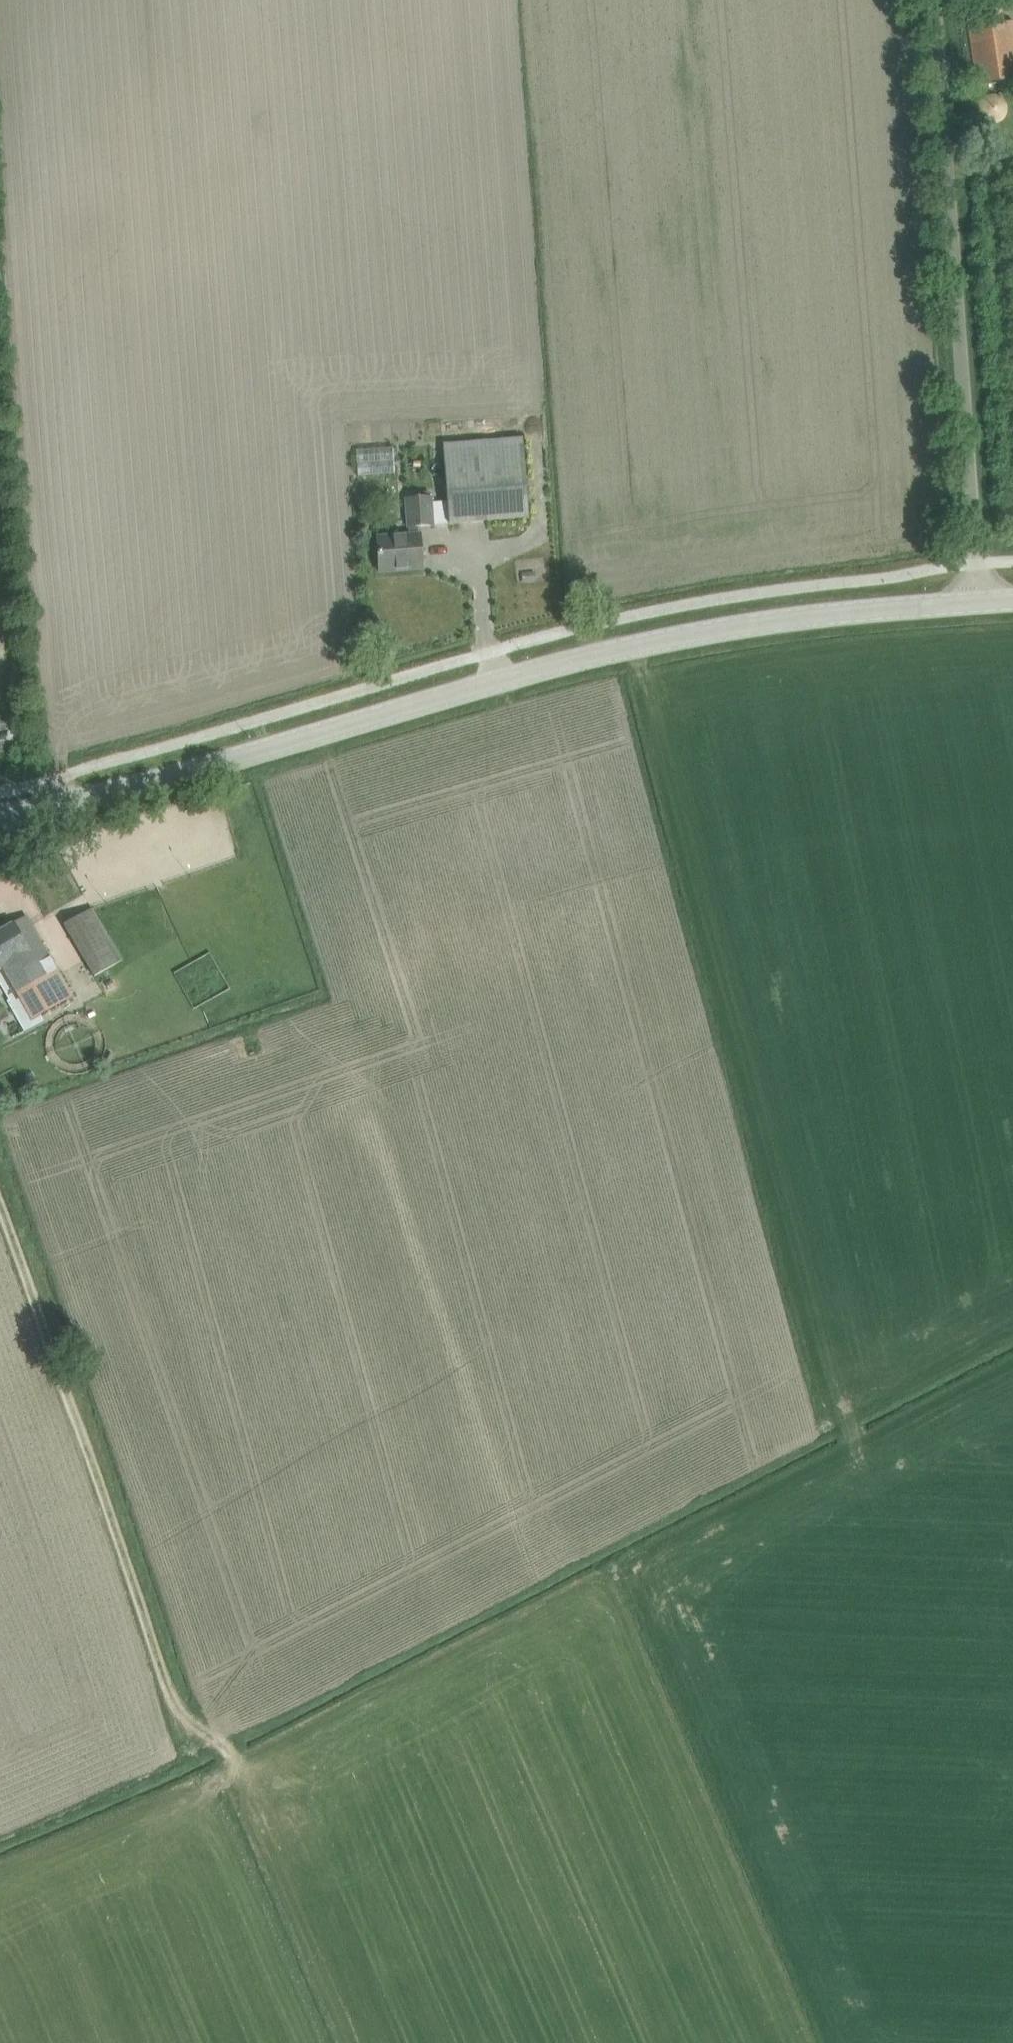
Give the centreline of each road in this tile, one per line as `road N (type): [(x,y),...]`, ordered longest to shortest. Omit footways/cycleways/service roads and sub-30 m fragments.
road 1 (tertiary): [(979,602),(799,618),(594,656),(195,770),(0,815)]
road 2 (unclassified): [(979,602),(935,0)]

